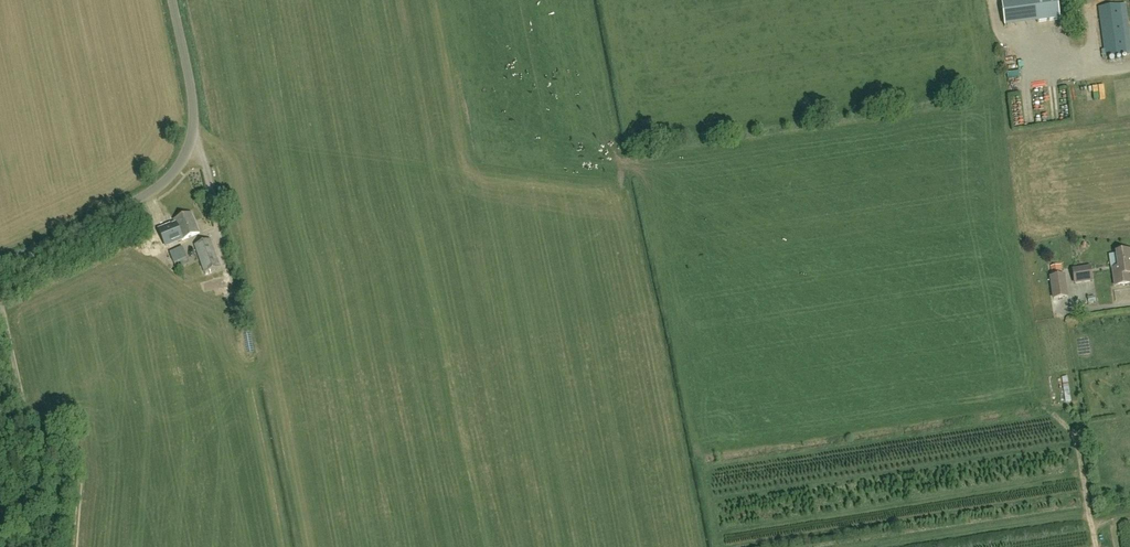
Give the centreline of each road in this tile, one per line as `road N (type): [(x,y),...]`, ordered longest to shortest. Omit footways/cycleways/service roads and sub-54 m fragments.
road 1 (unclassified): [(0,266),(140,198),(184,159),(194,128),(191,87),(172,0)]
road 2 (track): [(0,301),(26,416),(80,457),(75,546)]

